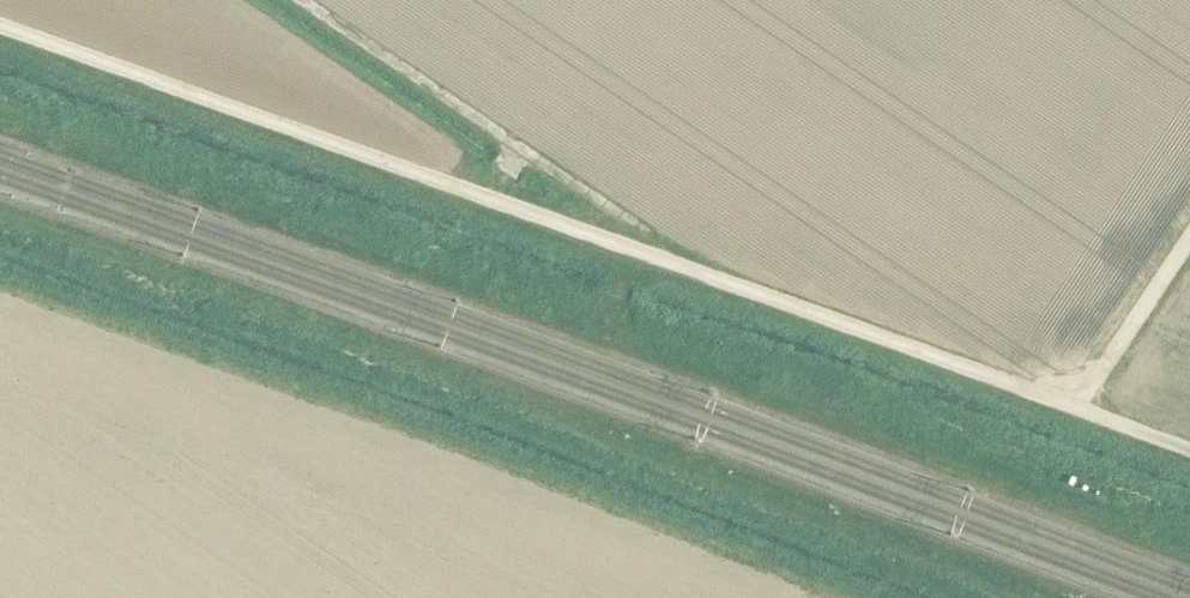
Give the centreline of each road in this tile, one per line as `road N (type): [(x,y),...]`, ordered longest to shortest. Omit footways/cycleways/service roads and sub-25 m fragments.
road 1 (track): [(1069,405),(1189,226)]

